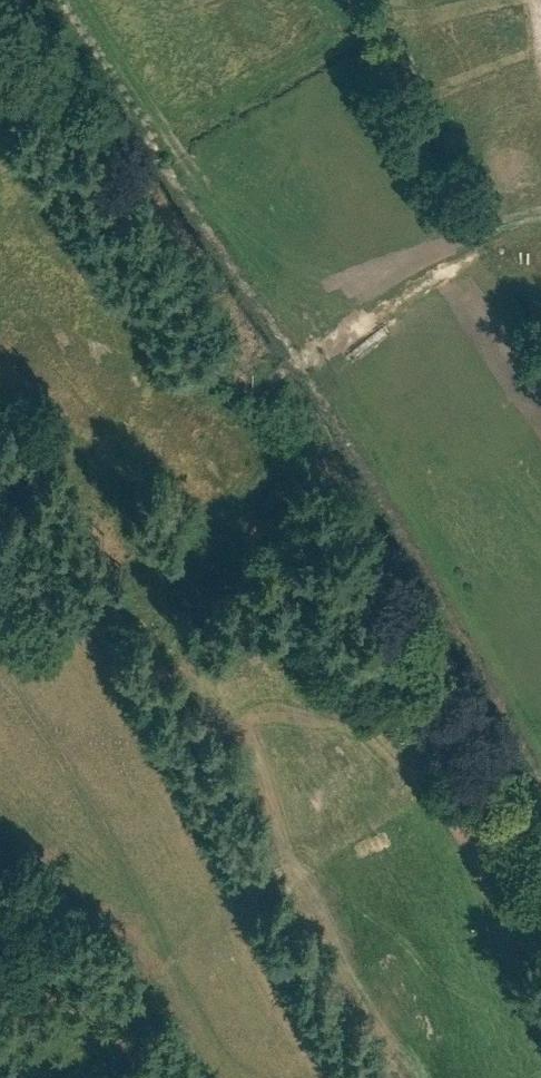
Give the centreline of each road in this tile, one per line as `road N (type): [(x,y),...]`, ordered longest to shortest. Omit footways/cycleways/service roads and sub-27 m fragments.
road 1 (track): [(147,1077),(0,971)]

